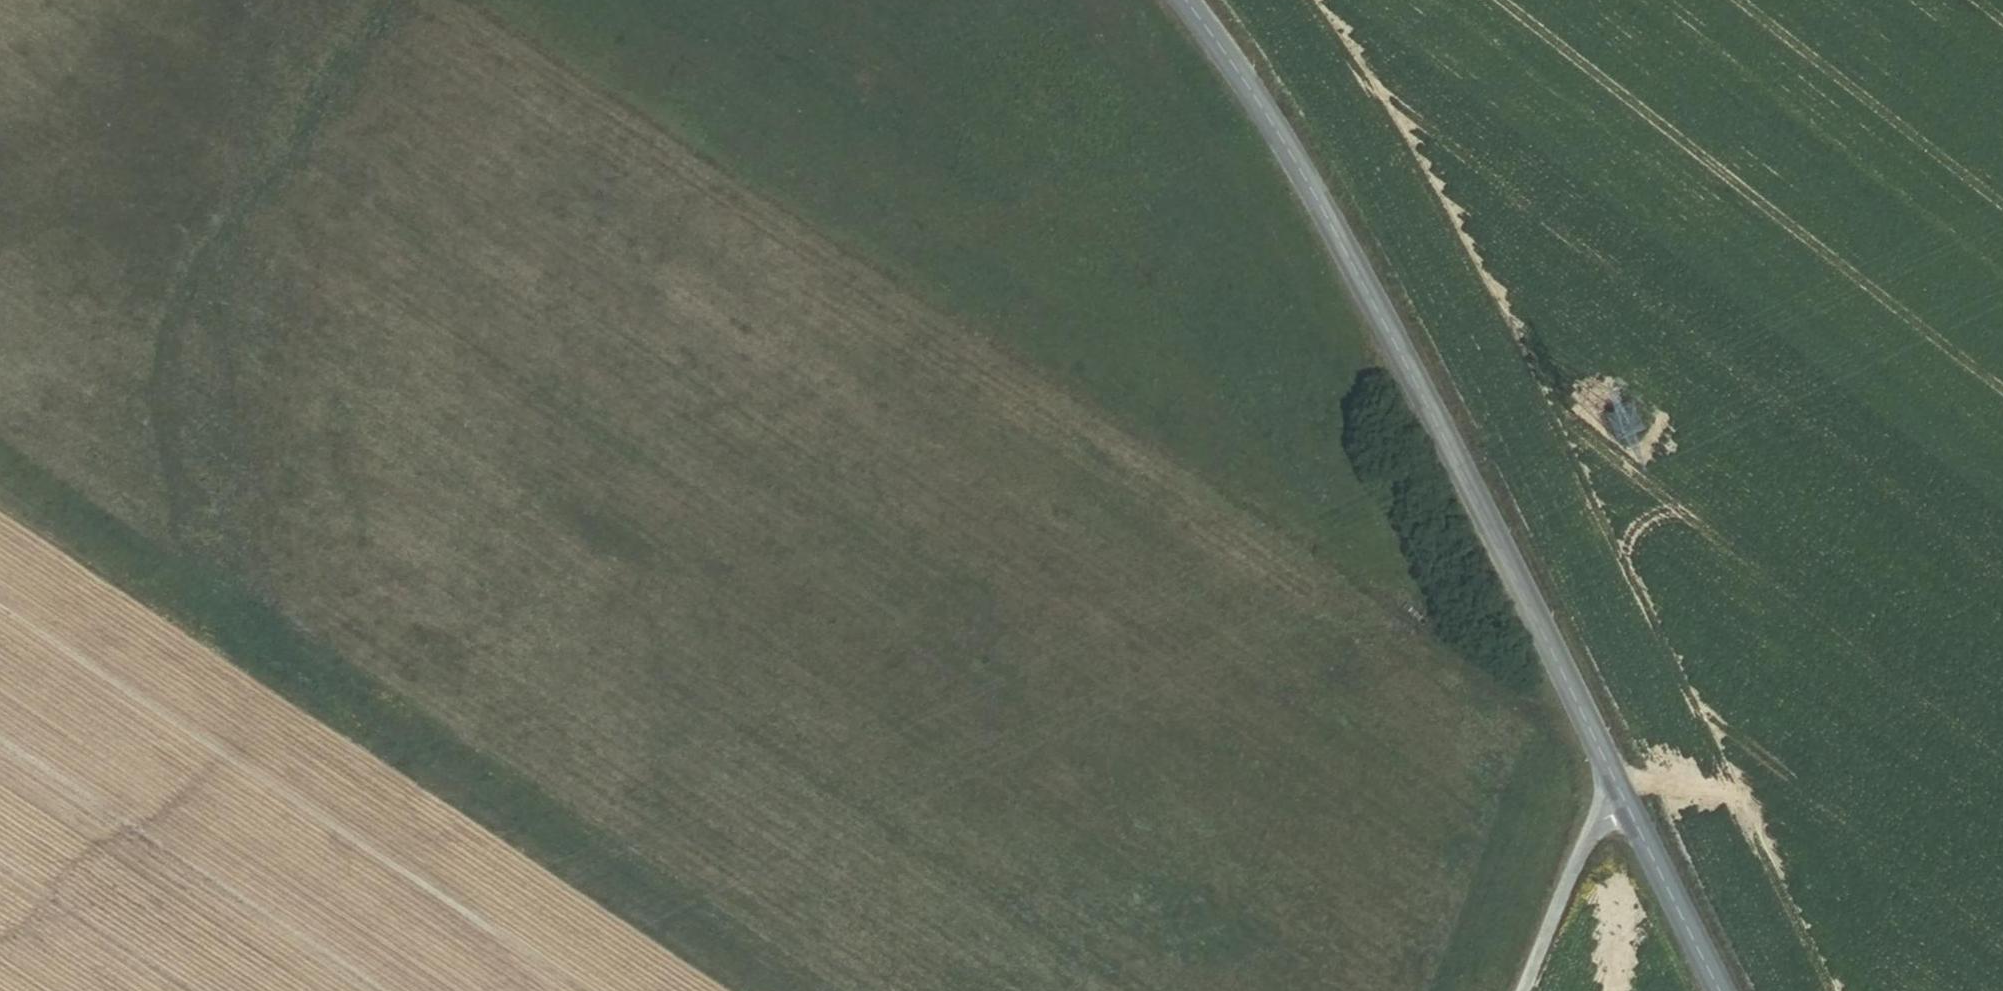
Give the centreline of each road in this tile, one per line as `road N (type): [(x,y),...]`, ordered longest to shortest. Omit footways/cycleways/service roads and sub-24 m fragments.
road 1 (tertiary): [(1178,0),(1318,197),(1620,793)]
road 2 (unclassified): [(1519,990),(1583,834),(1620,793)]
road 3 (tertiary): [(1620,793),(1720,990)]

